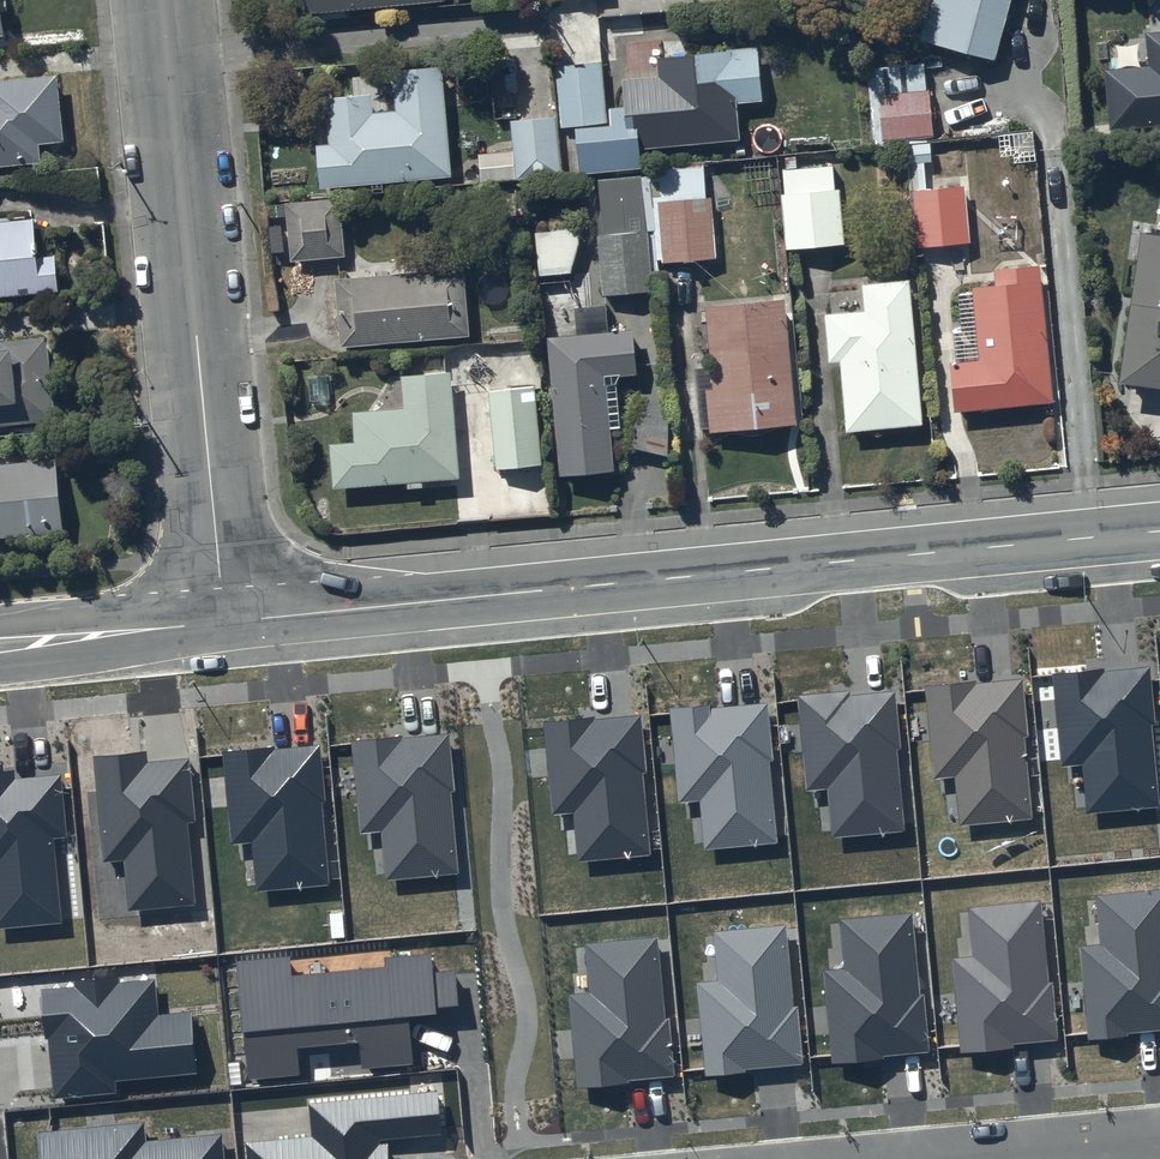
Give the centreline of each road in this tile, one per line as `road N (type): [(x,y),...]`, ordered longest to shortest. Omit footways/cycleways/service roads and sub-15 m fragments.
road 1 (tertiary): [(222,621),(1159,531)]
road 2 (residential): [(222,621),(161,0)]
road 3 (residential): [(1159,1134),(903,1158)]
road 4 (tertiary): [(0,645),(222,621)]

